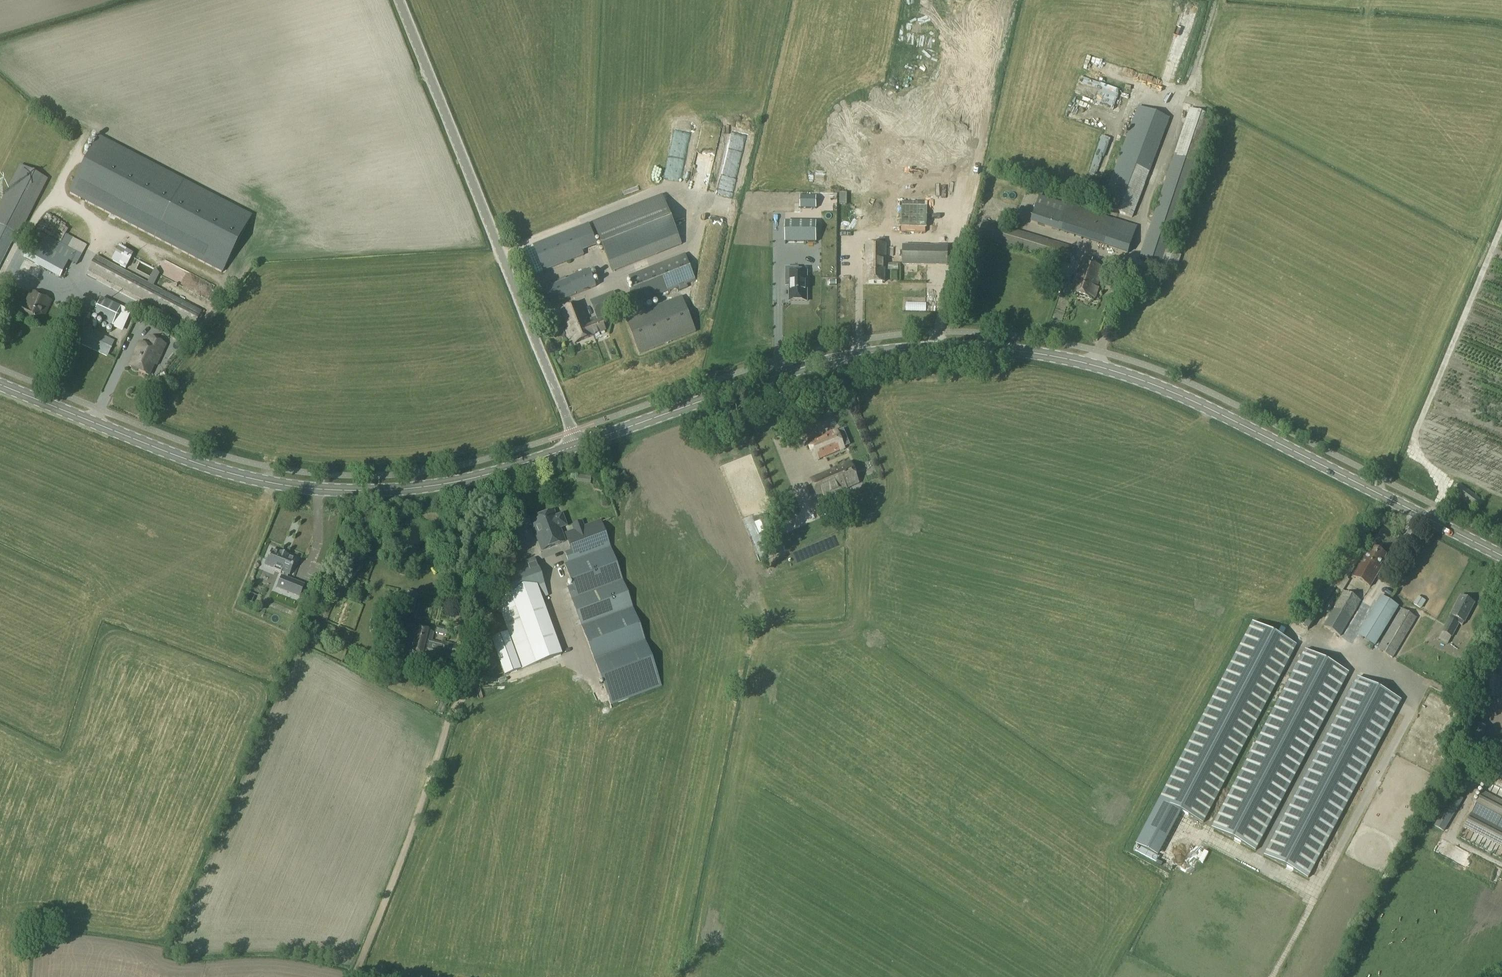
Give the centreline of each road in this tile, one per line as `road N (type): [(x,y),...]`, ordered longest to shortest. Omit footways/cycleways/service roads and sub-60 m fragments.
road 1 (secondary): [(1501,556),(1152,385),(1015,351),(863,356),(577,446)]
road 2 (secondary): [(577,446),(448,484),(287,486),(172,455),(0,386)]
road 3 (tertiary): [(577,446),(398,0)]

